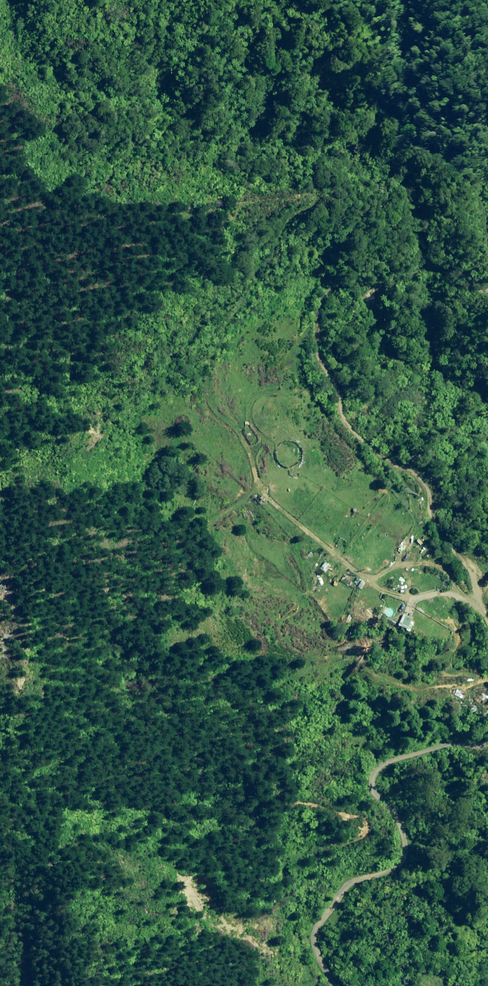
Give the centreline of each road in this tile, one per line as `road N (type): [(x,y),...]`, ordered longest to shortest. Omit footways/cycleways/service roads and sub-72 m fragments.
road 1 (unclassified): [(487,744),(400,758),(375,775),(406,853),(318,927),(316,950),(334,985)]
road 2 (track): [(342,405),(317,345),(326,295),(377,289),(423,267),(467,292),(487,289)]
road 3 (unclassified): [(342,405),(351,428),(427,490),(435,524),(487,614)]

